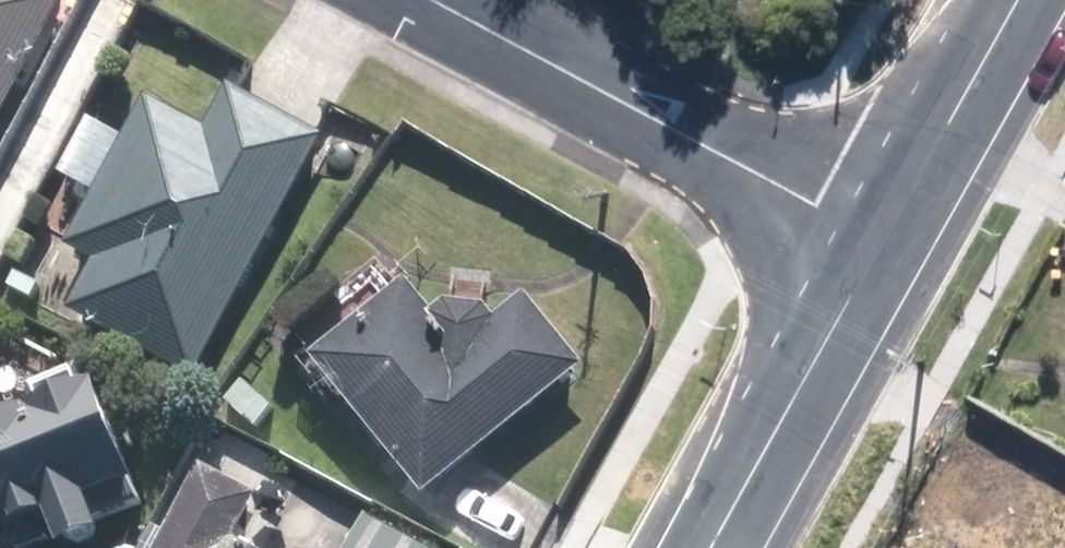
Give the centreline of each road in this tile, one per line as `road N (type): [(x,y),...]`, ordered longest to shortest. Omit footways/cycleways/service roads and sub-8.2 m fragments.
road 1 (residential): [(878,240),(426,0)]
road 2 (tertiary): [(878,240),(707,547)]
road 3 (tertiary): [(1012,0),(878,240)]

